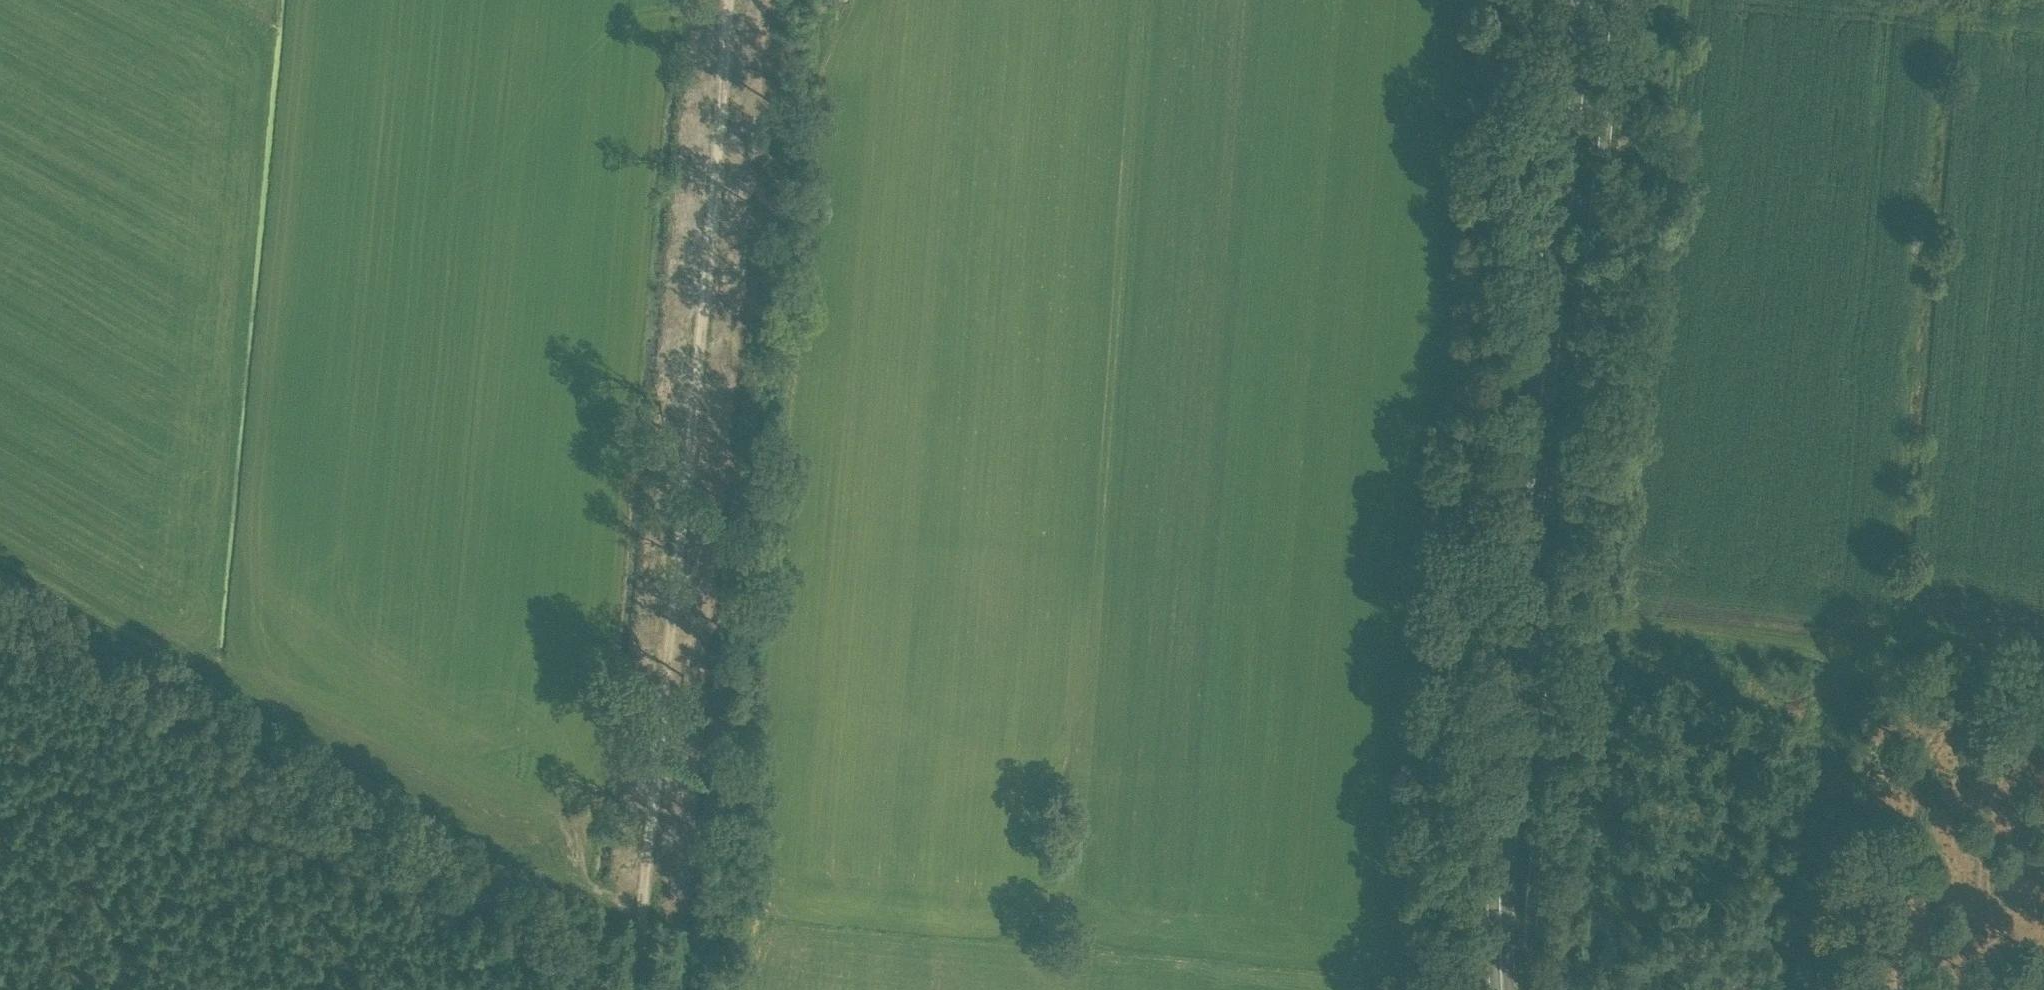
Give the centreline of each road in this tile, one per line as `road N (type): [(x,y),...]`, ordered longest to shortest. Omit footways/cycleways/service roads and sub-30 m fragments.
road 1 (track): [(731,0),(638,989)]
road 2 (primary): [(1503,989),(1504,812),(1577,0)]
road 3 (track): [(2043,686),(1883,667),(1830,649),(1691,626),(1555,636)]

